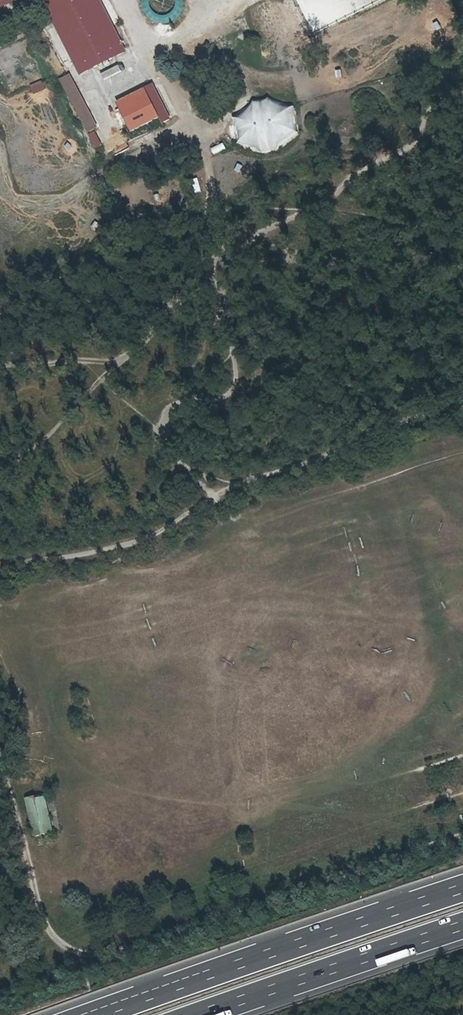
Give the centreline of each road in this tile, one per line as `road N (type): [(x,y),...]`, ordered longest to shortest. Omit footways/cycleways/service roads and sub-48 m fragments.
road 1 (track): [(462,833),(106,955),(78,955),(53,943),(0,758)]
road 2 (motorway): [(462,890),(100,1014)]
road 3 (motorway): [(202,1014),(462,926)]
road 4 (track): [(197,152),(114,0)]

